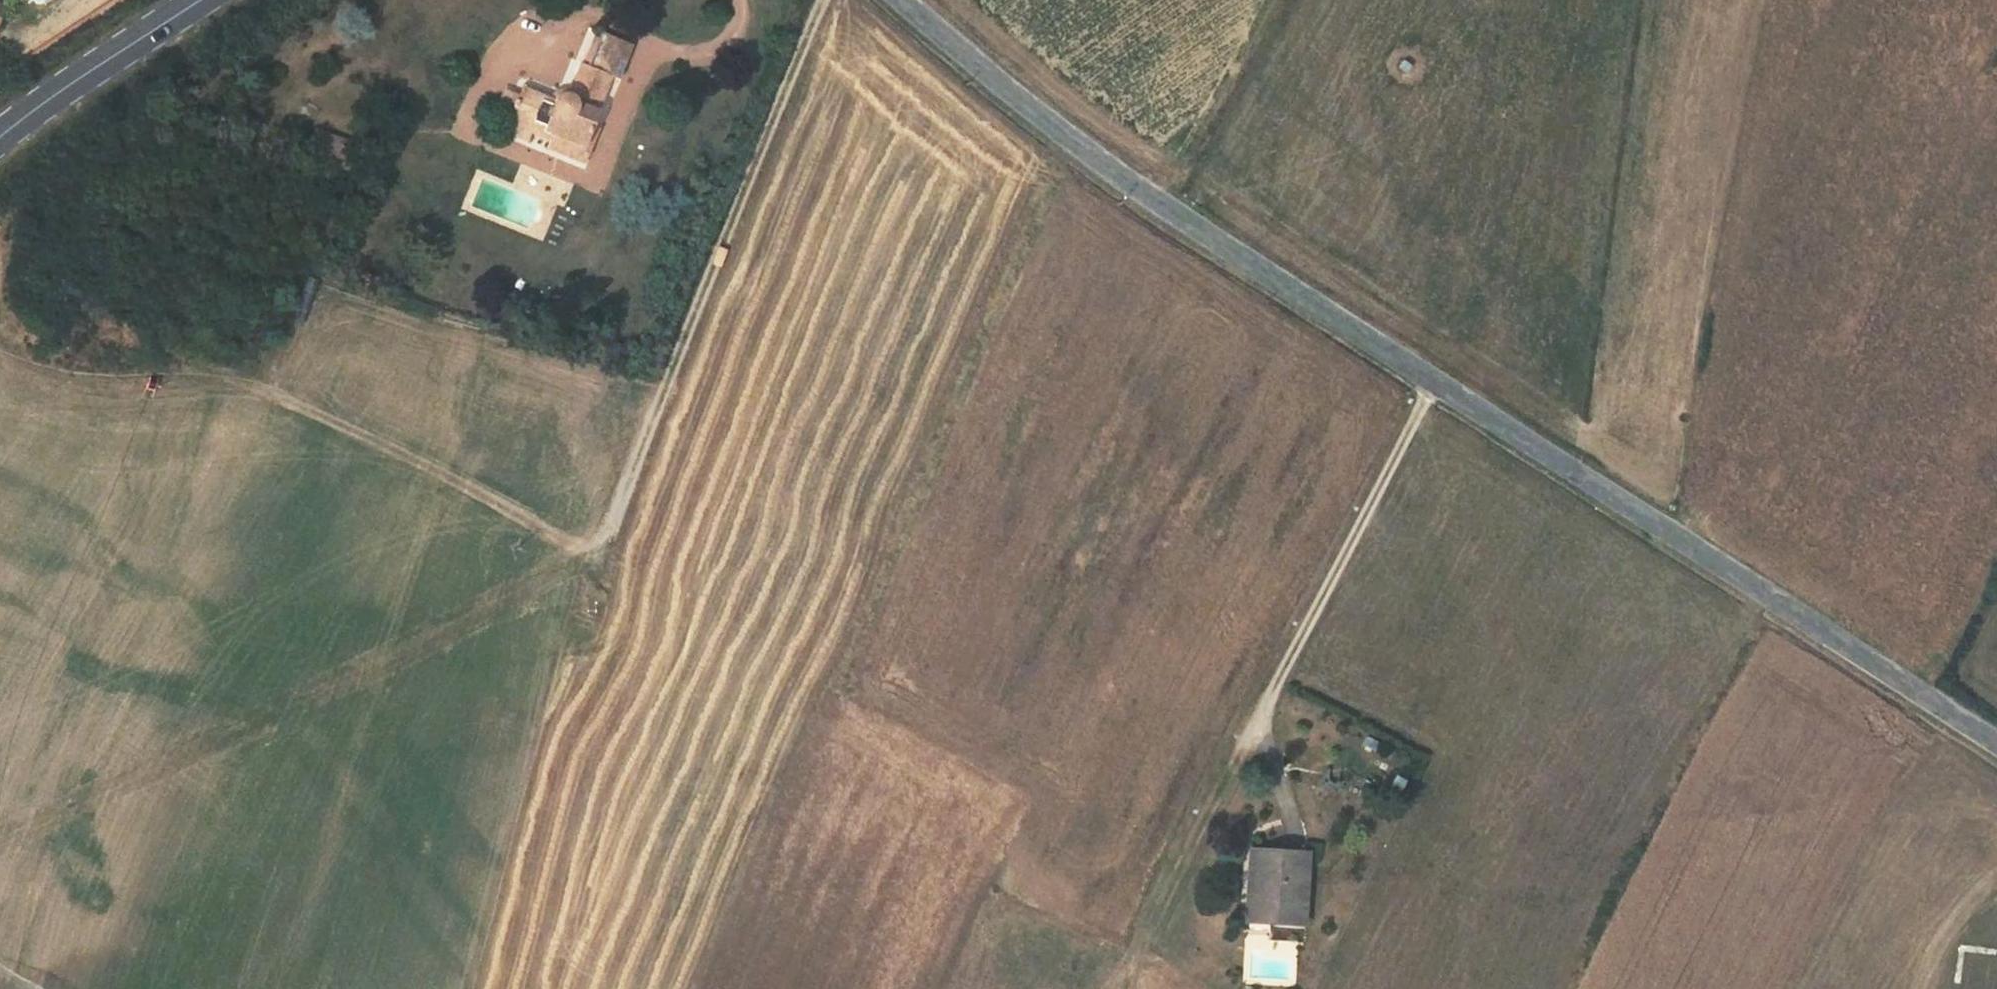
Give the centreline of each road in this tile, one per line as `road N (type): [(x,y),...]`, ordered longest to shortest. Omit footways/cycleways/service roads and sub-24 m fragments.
road 1 (unclassified): [(906,0),(1160,210),(1996,749)]
road 2 (primary): [(199,0),(52,96),(0,142)]

